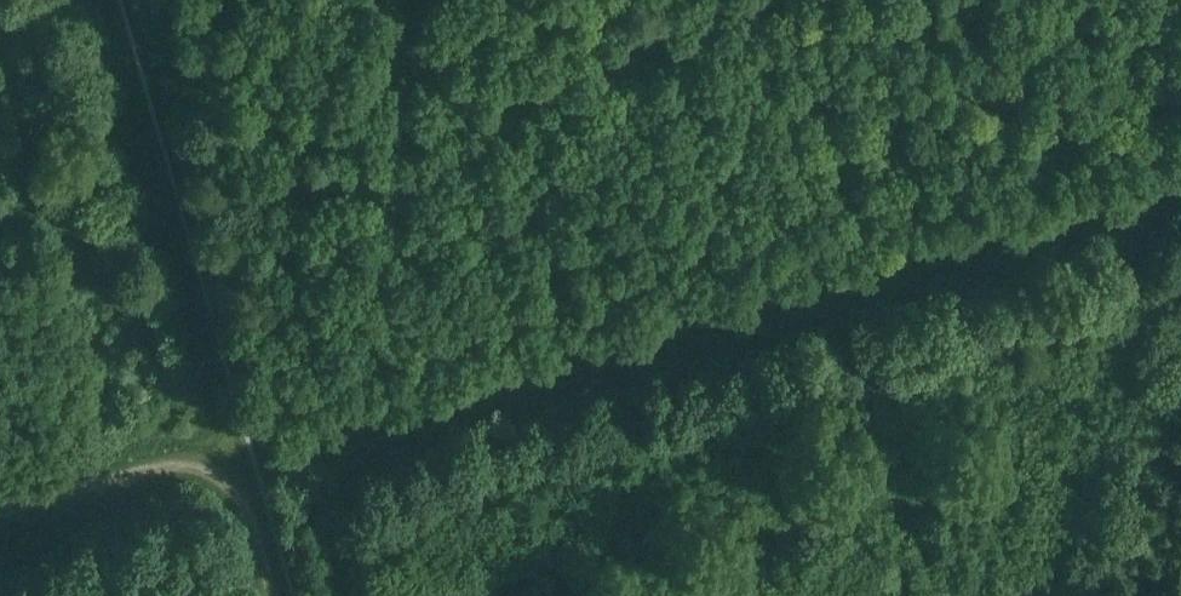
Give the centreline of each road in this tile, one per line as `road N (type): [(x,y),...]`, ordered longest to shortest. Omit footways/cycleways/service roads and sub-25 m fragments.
road 1 (track): [(274,595),(250,514),(205,472),(156,471),(0,516)]

